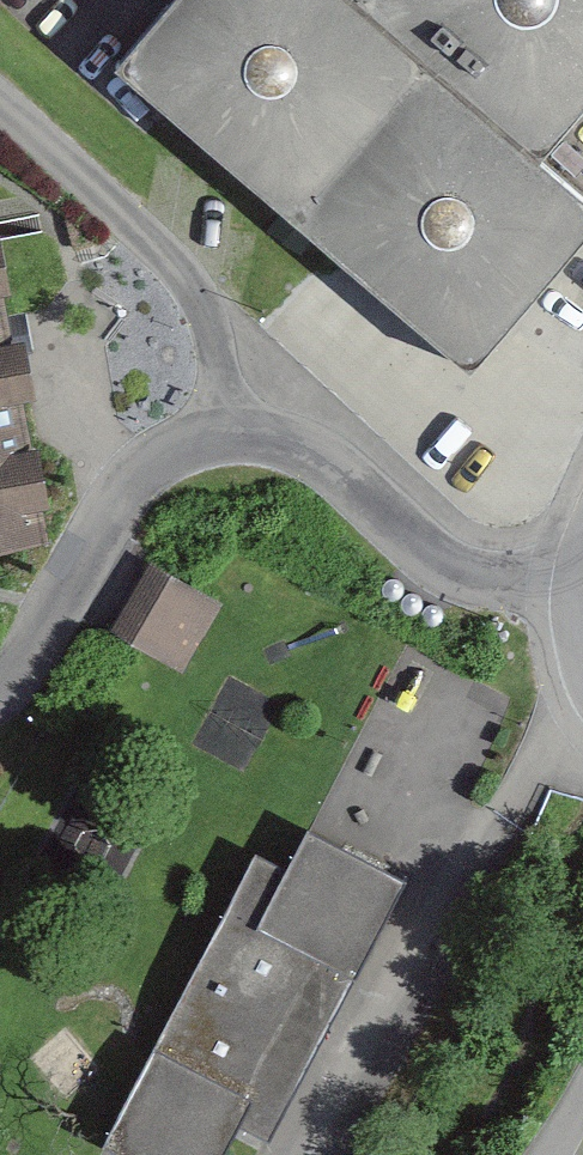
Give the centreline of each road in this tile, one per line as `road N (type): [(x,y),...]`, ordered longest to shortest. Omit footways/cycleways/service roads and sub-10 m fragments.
road 1 (residential): [(229,429),(201,299),(113,200),(0,103)]
road 2 (residential): [(582,604),(454,566),(337,469),(282,440),(229,429)]
road 3 (residential): [(229,429),(163,452),(114,496),(32,656),(0,686)]

